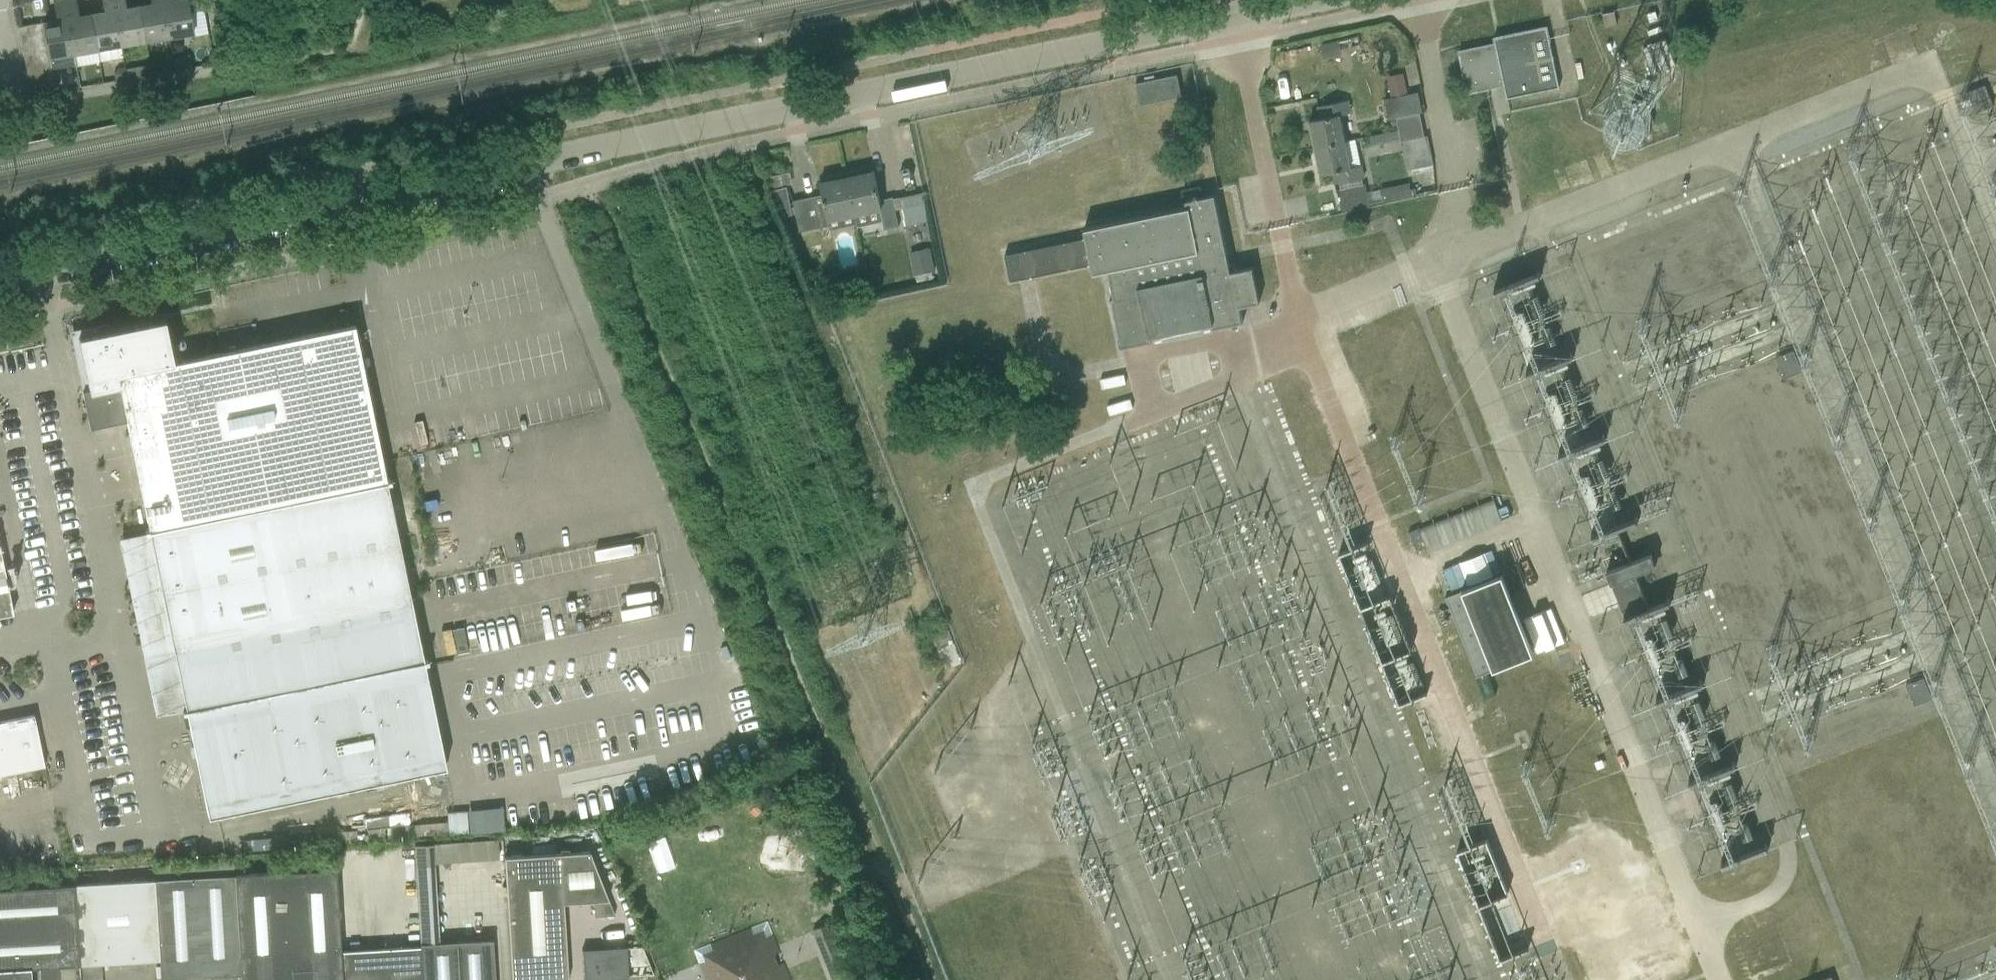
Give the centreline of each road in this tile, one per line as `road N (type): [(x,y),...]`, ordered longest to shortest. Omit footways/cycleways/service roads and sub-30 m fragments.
road 1 (unclassified): [(0,271),(1307,0)]
road 2 (track): [(588,148),(592,196),(610,217),(930,979)]

